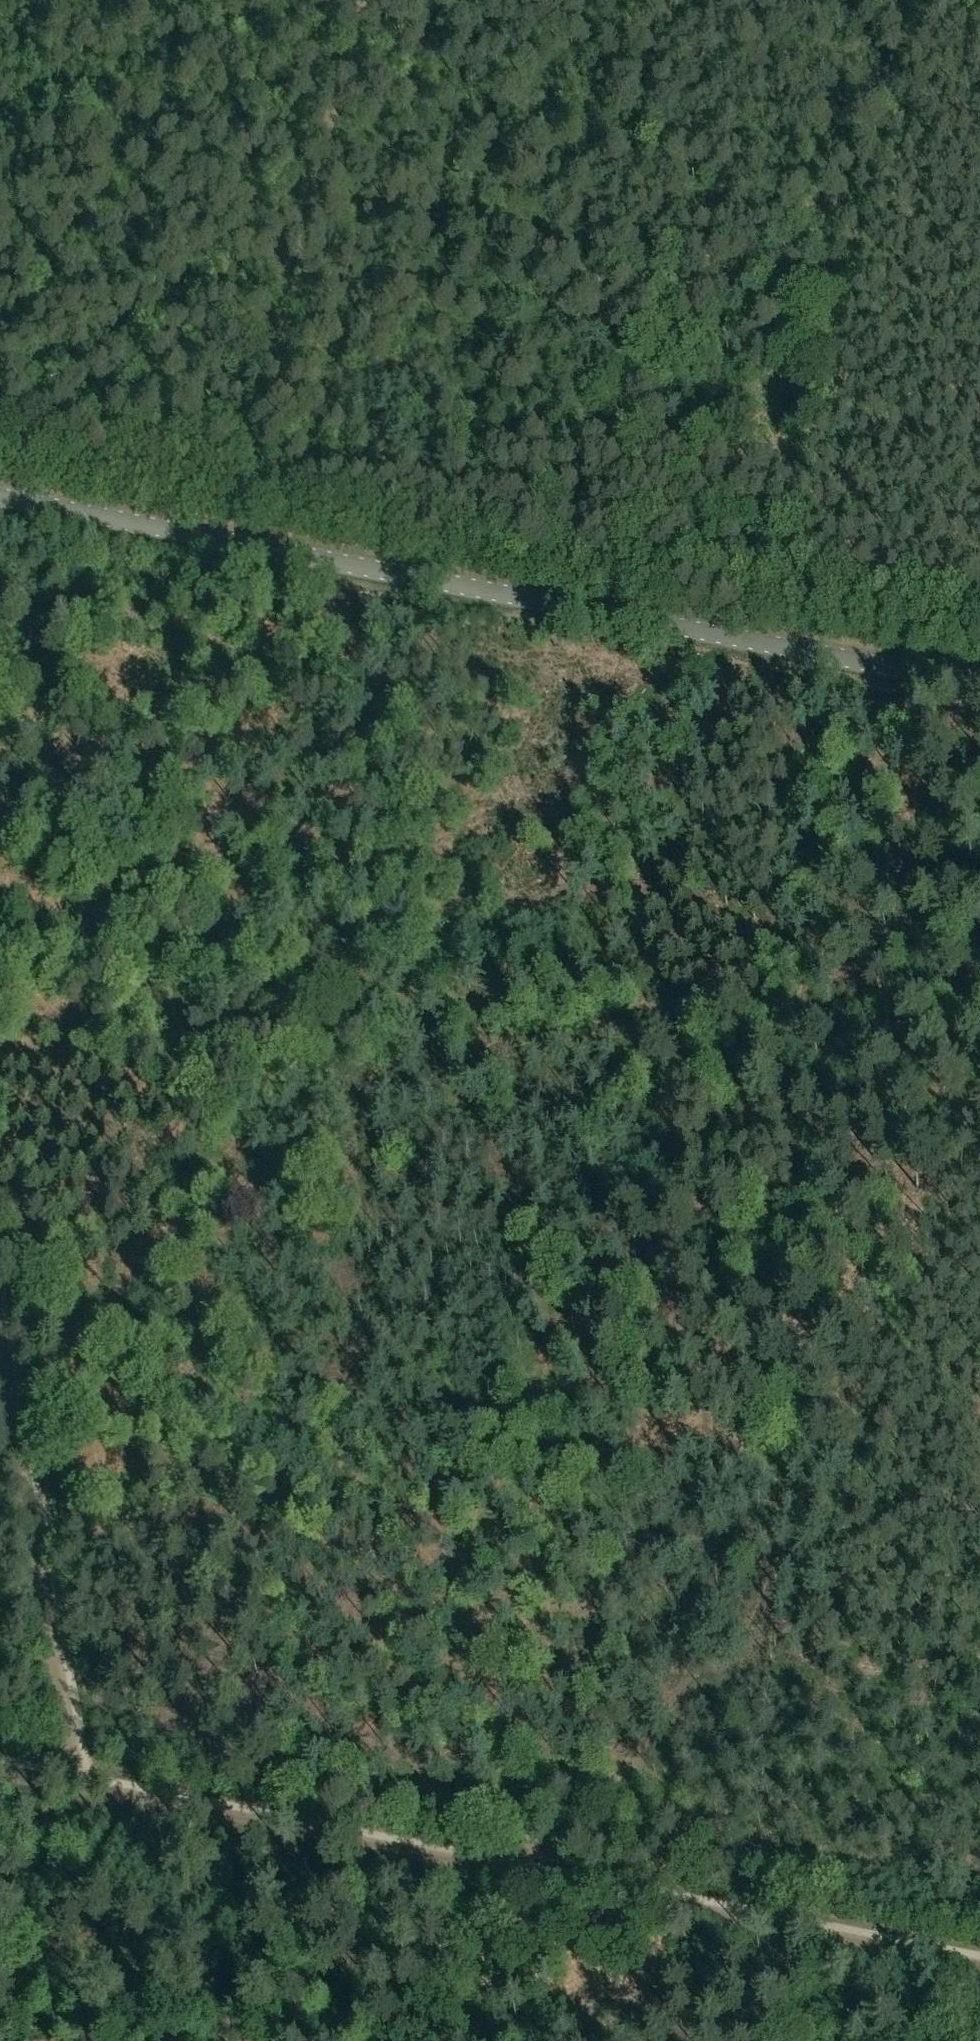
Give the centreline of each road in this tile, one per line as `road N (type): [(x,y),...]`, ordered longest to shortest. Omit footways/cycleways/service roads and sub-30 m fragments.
road 1 (track): [(979,1969),(0,1769)]
road 2 (tertiary): [(979,683),(0,494)]
road 3 (track): [(365,0),(239,539)]
road 4 (track): [(83,1786),(0,1327)]
road 5 (track): [(126,1797),(124,1812),(0,1995)]

